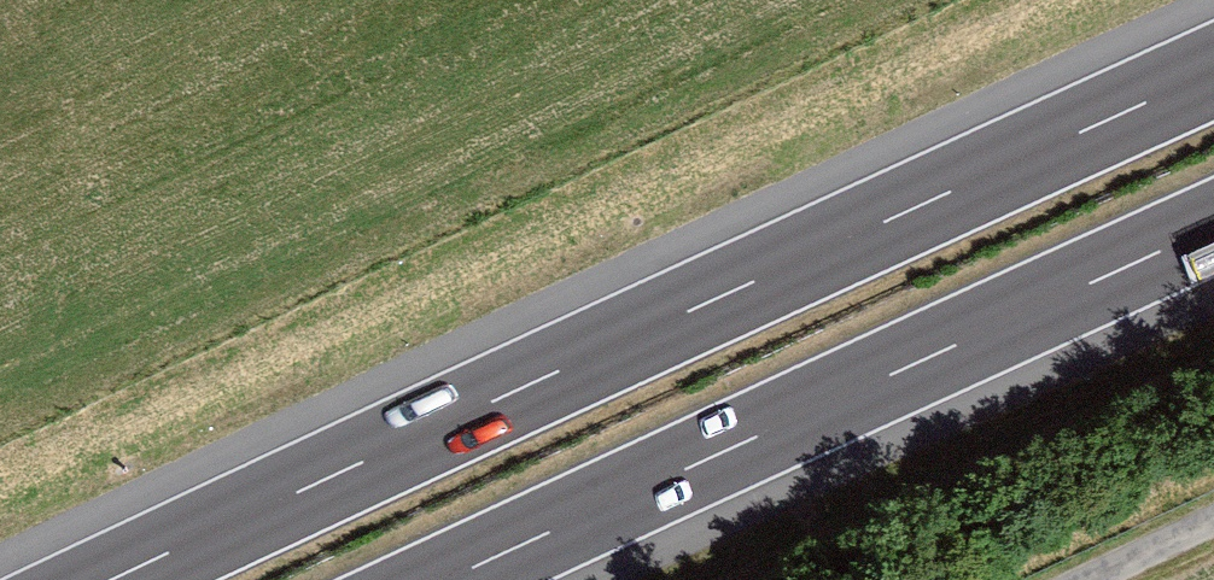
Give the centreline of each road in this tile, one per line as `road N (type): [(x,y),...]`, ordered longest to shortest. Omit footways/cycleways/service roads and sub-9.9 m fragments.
road 1 (motorway): [(1213,70),(109,579)]
road 2 (motorway): [(446,579),(1213,228)]

